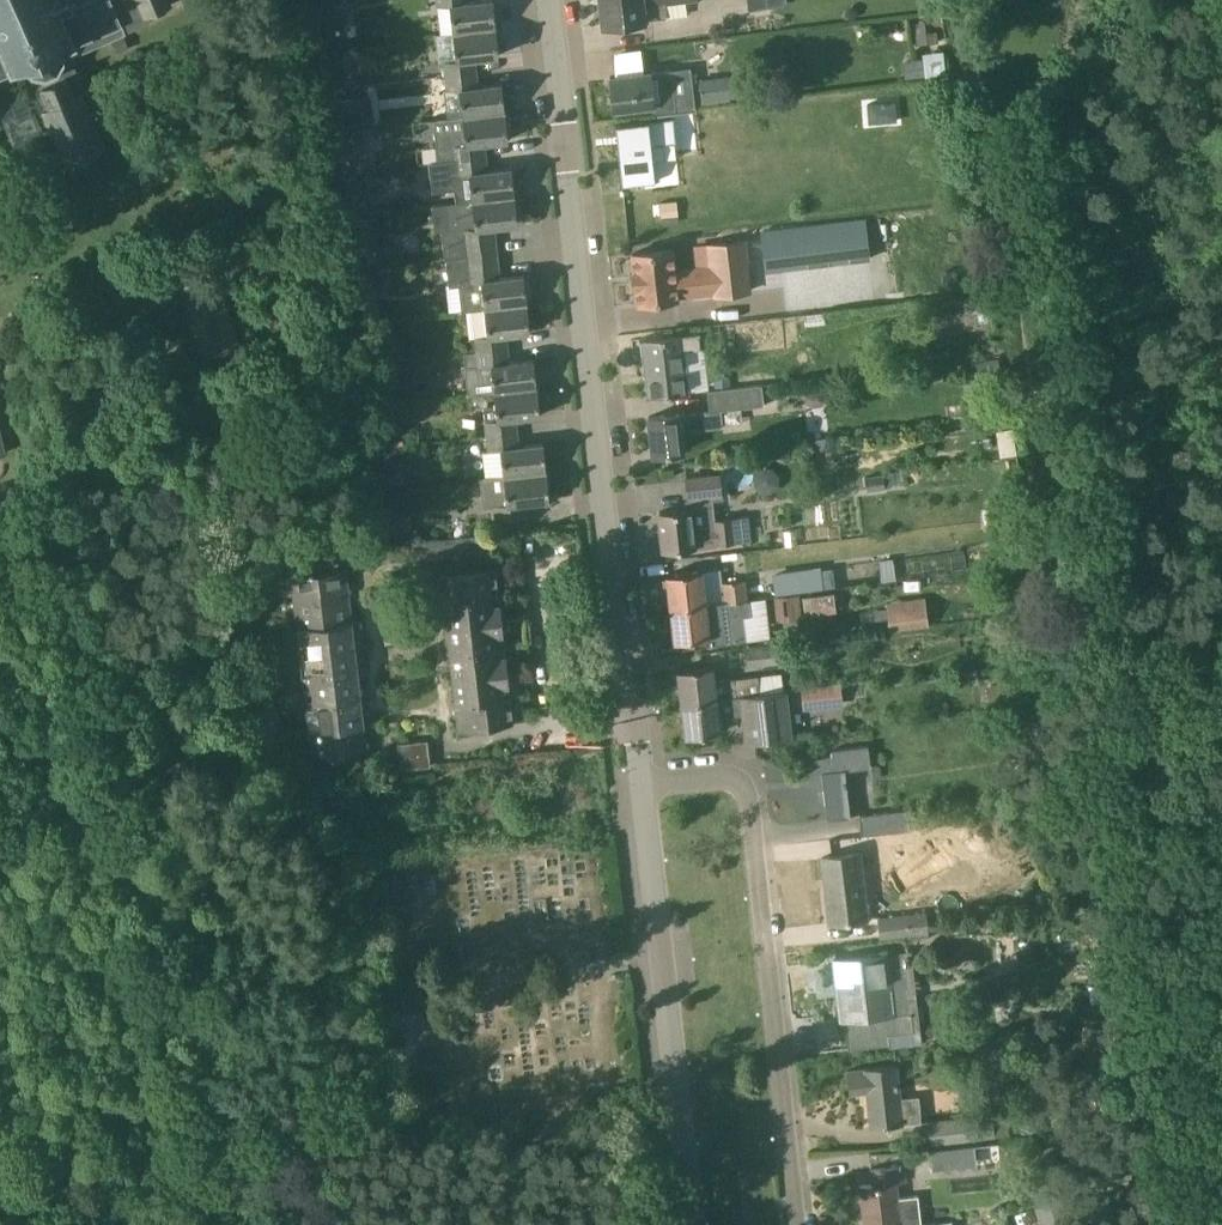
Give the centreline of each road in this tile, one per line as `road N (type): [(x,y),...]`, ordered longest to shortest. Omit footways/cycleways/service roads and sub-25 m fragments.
road 1 (residential): [(642,786),(624,704),(549,0)]
road 2 (residential): [(796,1224),(747,789),(722,779),(642,786)]
road 3 (residential): [(689,1224),(642,786)]

